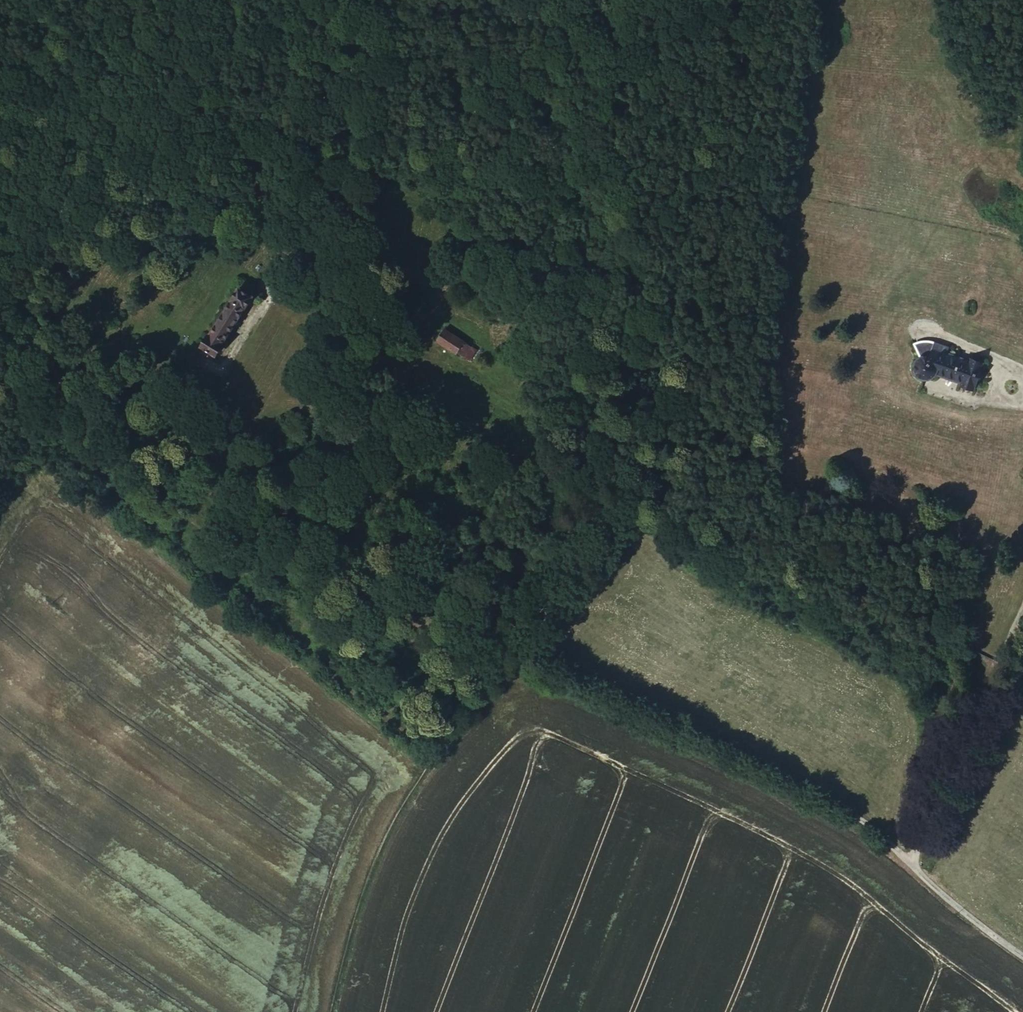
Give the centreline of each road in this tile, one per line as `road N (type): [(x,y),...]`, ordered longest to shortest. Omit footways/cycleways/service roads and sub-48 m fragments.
road 1 (unclassified): [(1022,957),(847,812),(527,648)]
road 2 (track): [(527,648),(447,738),(400,814),(362,900),(334,1011)]

